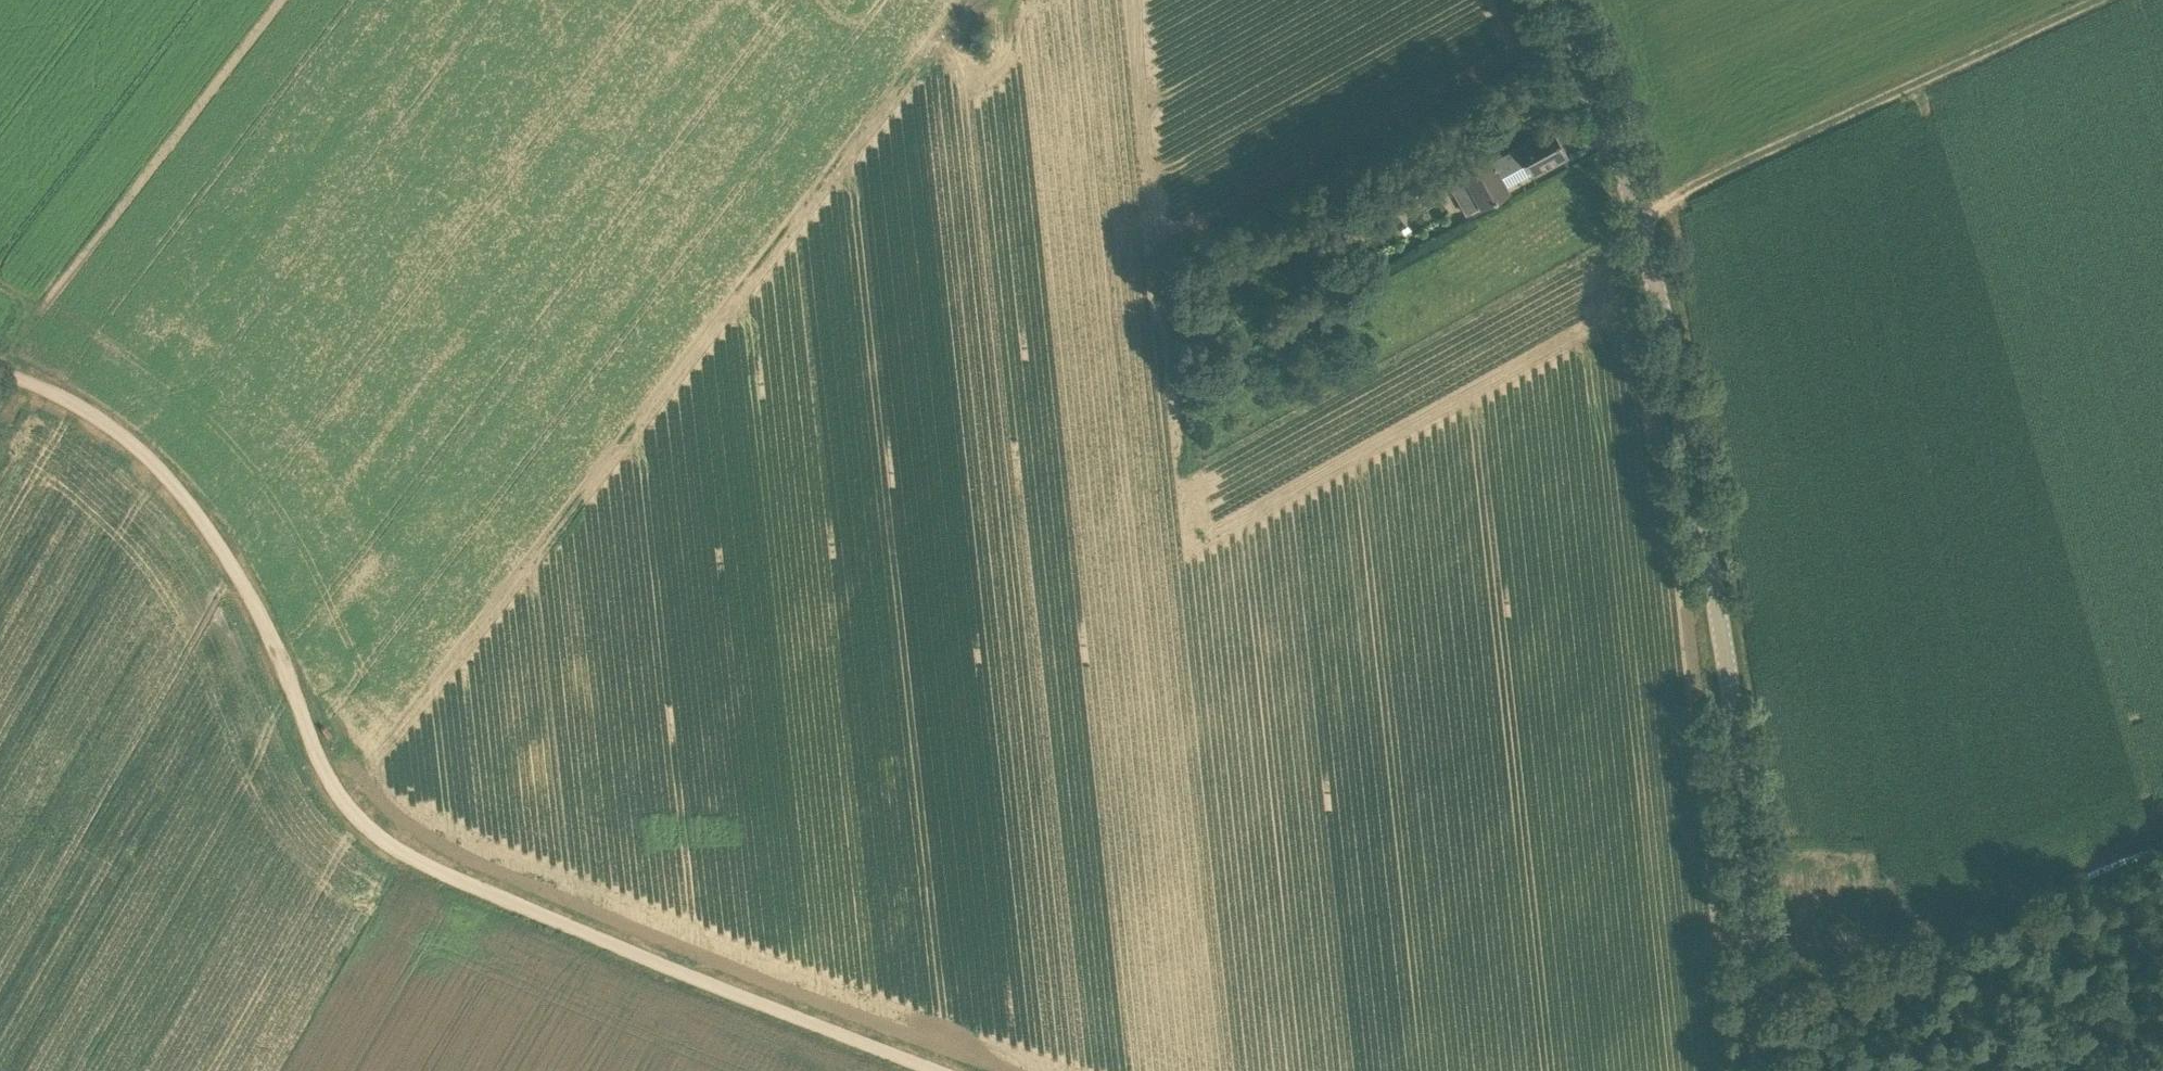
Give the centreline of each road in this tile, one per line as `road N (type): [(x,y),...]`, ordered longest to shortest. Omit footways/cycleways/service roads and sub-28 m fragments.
road 1 (track): [(969,1070),(694,970),(400,847),(336,785),(236,554),(143,436),(0,359)]
road 2 (unclassified): [(1770,1070),(1742,783),(1681,397),(1634,190),(1560,0)]
road 3 (track): [(2107,0),(1637,202)]

